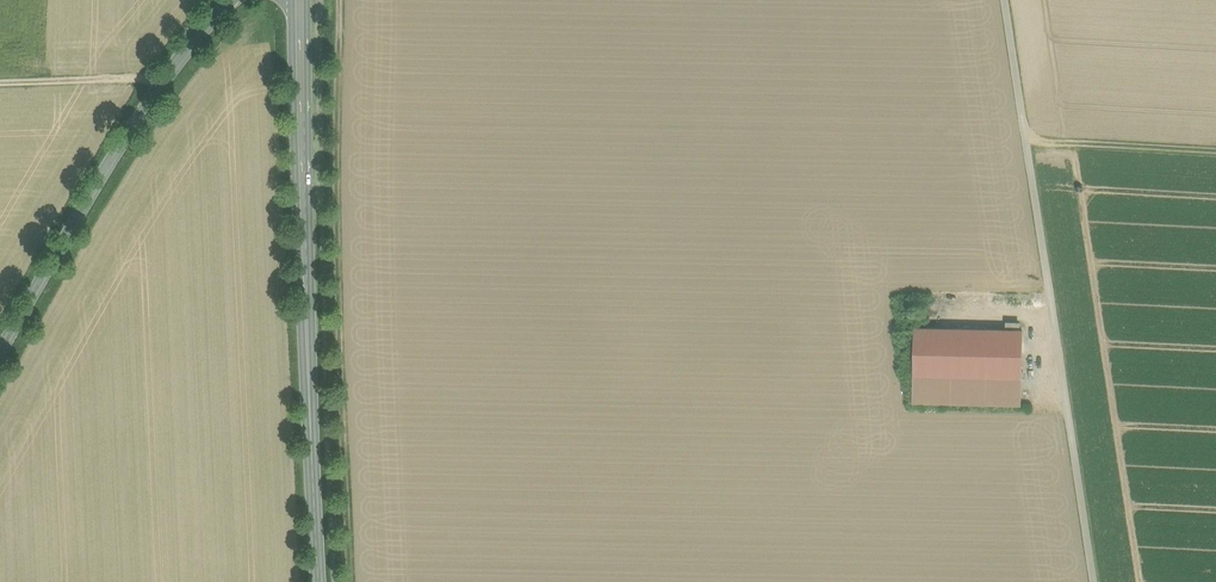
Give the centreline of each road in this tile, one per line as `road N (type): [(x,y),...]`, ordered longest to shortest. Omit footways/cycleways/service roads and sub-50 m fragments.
road 1 (unclassified): [(1007,0),(1095,581)]
road 2 (secondary): [(300,31),(319,581)]
road 3 (secondary): [(225,0),(103,174),(0,355)]
road 4 (track): [(1027,141),(1215,151)]
road 5 (track): [(165,82),(0,82)]

